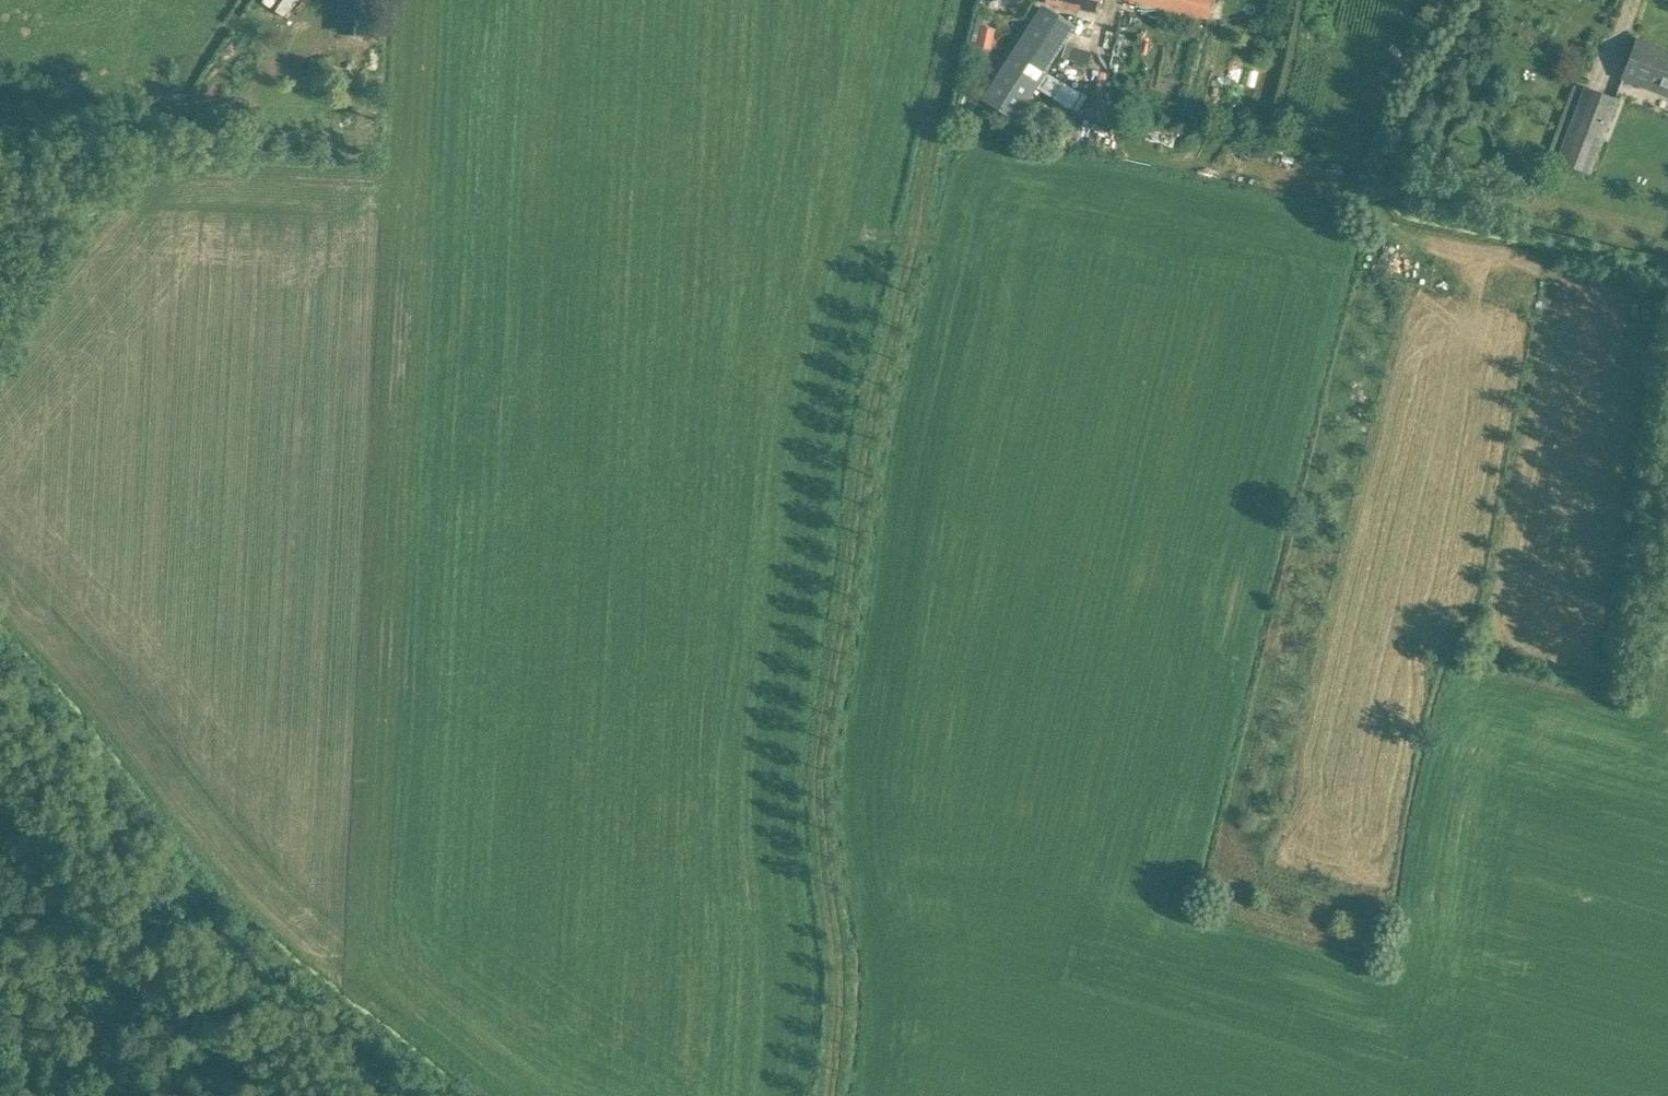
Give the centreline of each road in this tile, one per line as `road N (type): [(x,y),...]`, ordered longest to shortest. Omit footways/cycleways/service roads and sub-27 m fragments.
road 1 (track): [(967,0),(909,263),(826,870),(849,1034),(836,1095)]

